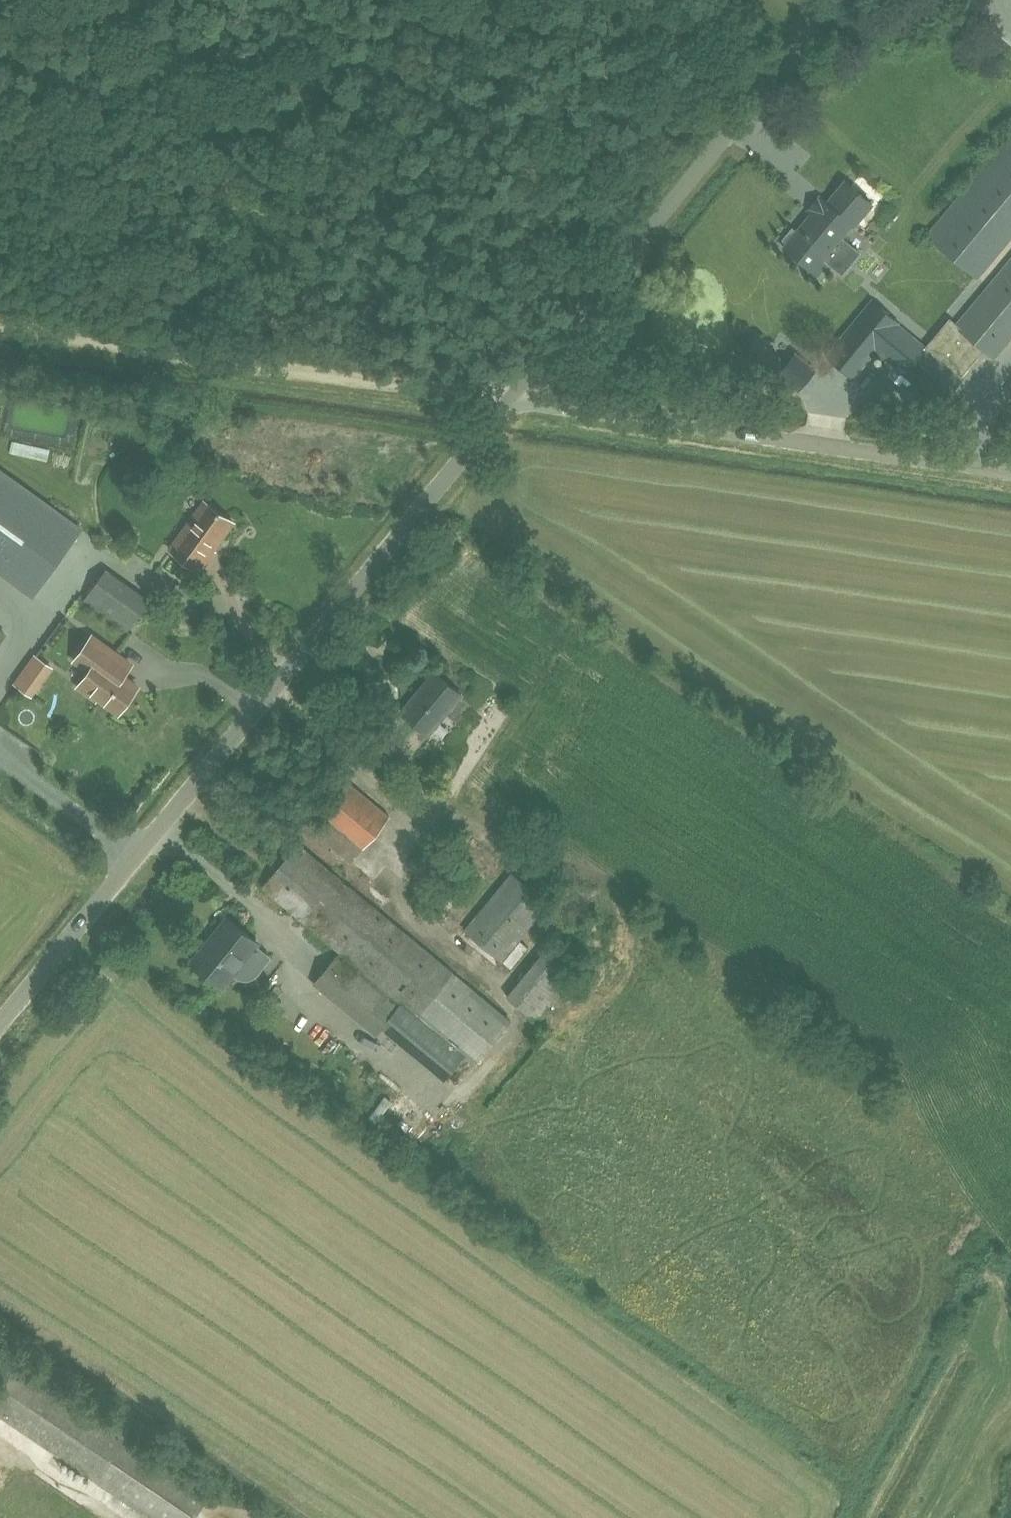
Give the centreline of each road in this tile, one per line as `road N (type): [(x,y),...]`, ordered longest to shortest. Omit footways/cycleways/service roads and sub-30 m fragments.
road 1 (unclassified): [(0,1016),(509,394)]
road 2 (track): [(0,323),(509,394)]
road 3 (unclassified): [(509,394),(833,0)]
road 4 (unclassified): [(1010,466),(509,394)]

